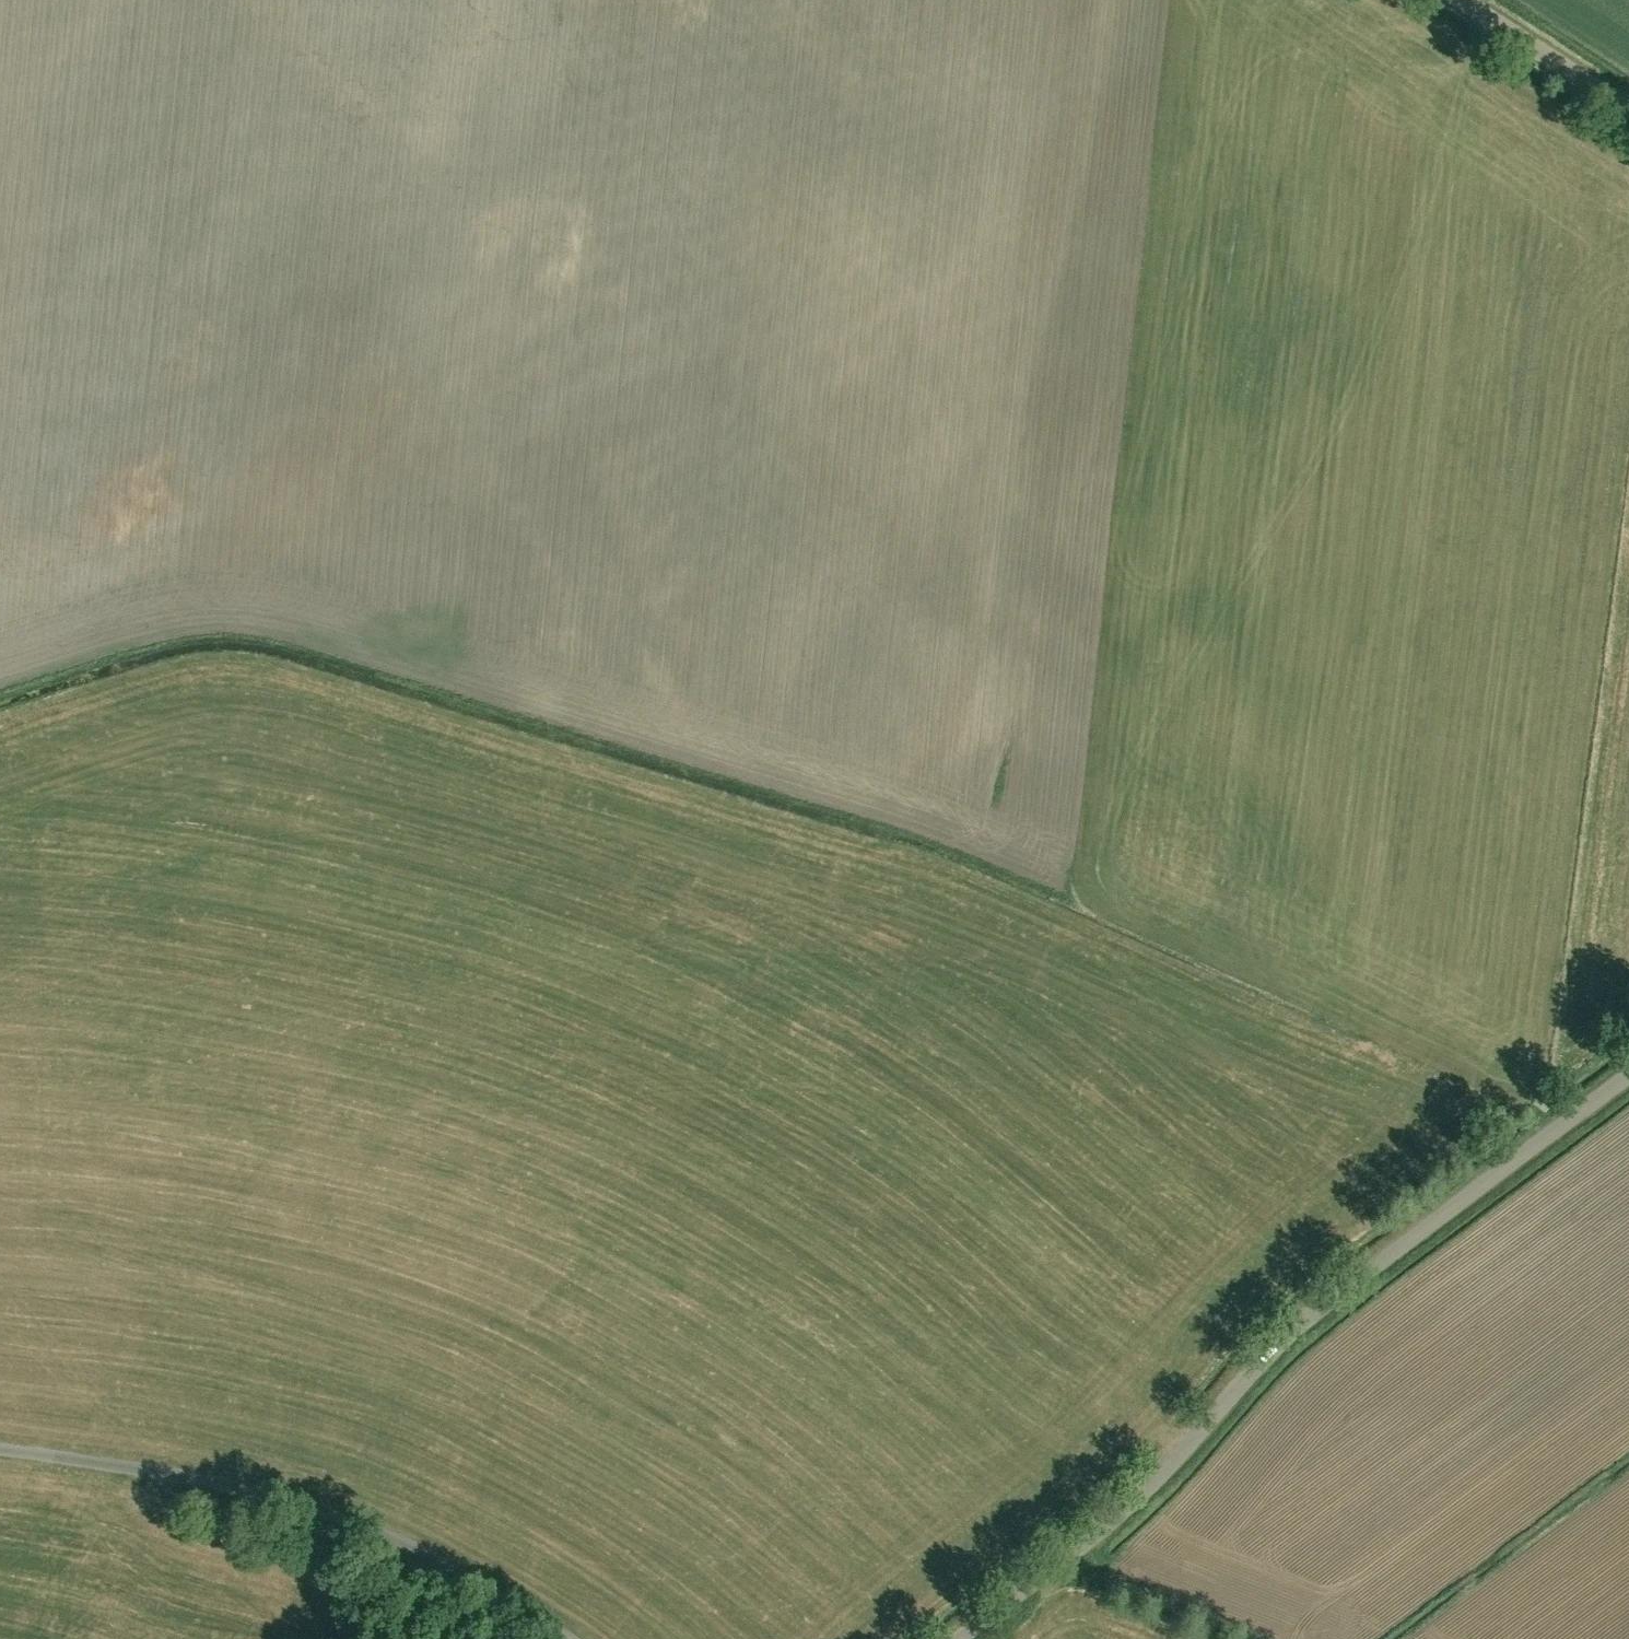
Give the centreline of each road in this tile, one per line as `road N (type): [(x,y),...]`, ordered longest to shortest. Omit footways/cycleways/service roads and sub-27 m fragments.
road 1 (unclassified): [(968,1638),(1145,1497),(1296,1333),(1628,1079)]
road 2 (unclassified): [(1628,113),(1458,0)]

